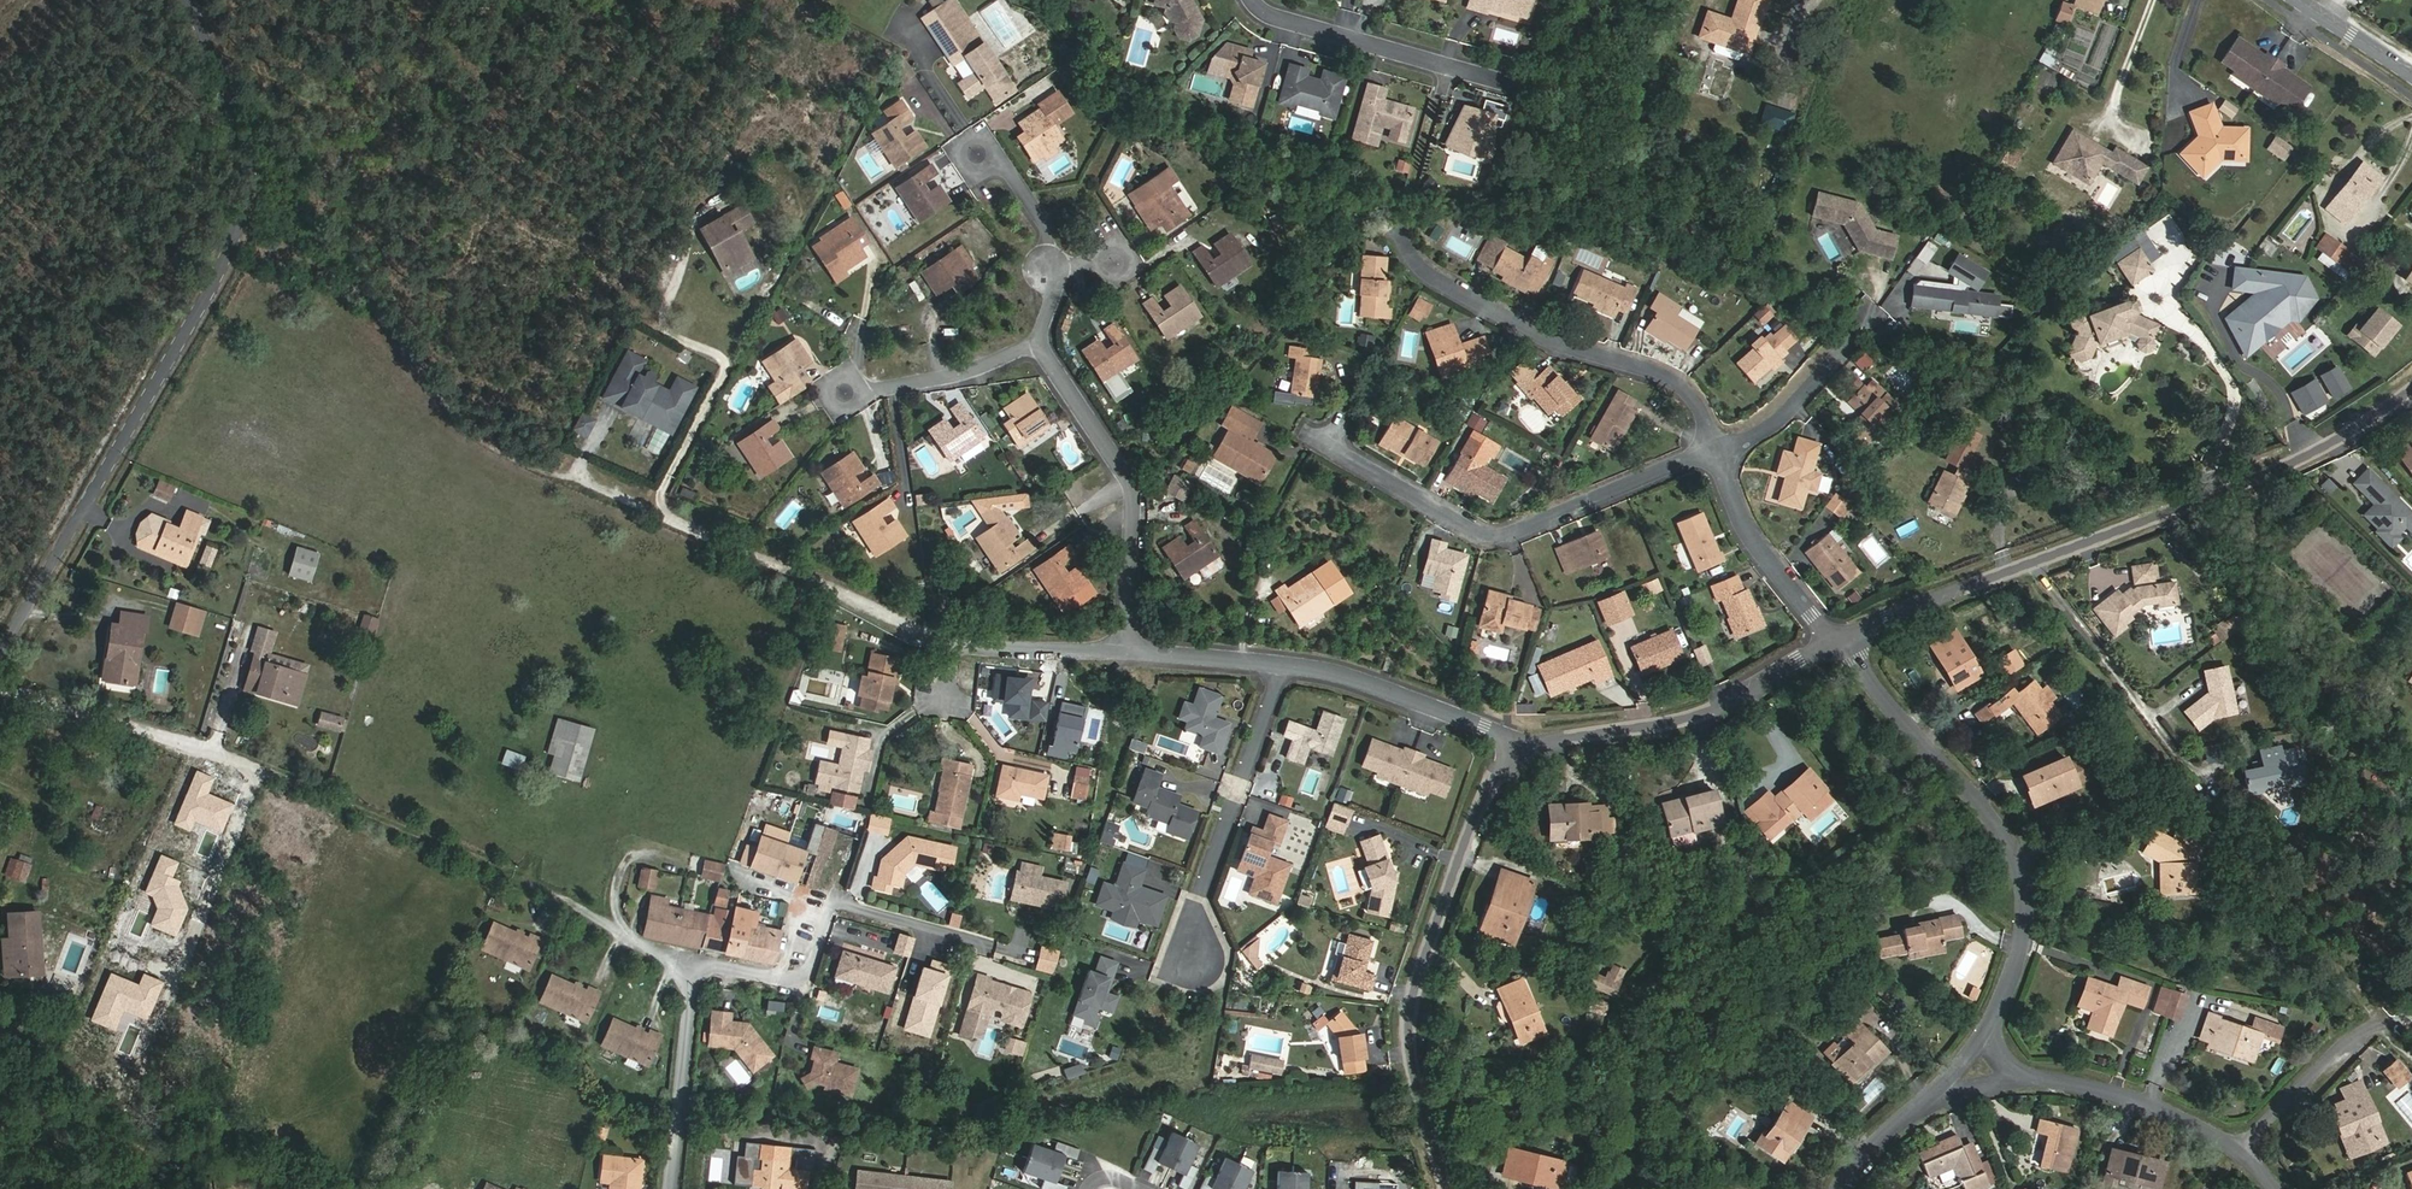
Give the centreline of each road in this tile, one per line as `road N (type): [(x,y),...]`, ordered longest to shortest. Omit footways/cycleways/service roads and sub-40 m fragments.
road 1 (residential): [(0,647),(227,268),(251,214),(262,141),(196,0)]
road 2 (residential): [(1835,641),(2288,465),(2411,388)]
road 3 (track): [(670,516),(953,648),(1126,651)]
road 4 (residential): [(1281,664),(1126,651),(1129,488),(1038,349)]
road 5 (track): [(694,966),(259,768)]
road 6 (residential): [(1446,1188),(1411,1053),(1414,991),(1466,836),(1486,793),(1520,755)]
road 7 (residential): [(1990,1030),(2024,946),(2020,874),(1986,812),(1835,641)]
road 8 (residential): [(1716,458),(1700,400),(1667,376),(1570,347),(1428,279),(1386,222)]
road 9 (residential): [(1331,442),(1488,533),(1523,530),(1716,458)]
road 10 (residential): [(1520,755),(1711,709),(1835,641)]
road 11 (residential): [(1188,954),(1281,664)]
road 12 (residential): [(2281,1188),(2238,1142),(2180,1112),(2113,1091),(2022,1080)]
road 13 (residential): [(1515,84),(1267,15),(1255,0)]
road 14 (track): [(259,768),(0,681)]
road 15 (residential): [(1520,755),(1500,735),(1329,671),(1281,664)]
road 16 (residential): [(669,1188),(694,966)]
road 17 (residential): [(1835,641),(1750,538),(1716,458)]
road 18 (residential): [(1038,349),(975,372),(849,388)]
road 19 (residential): [(1716,458),(1785,418),(1838,348)]
road 20 (residential): [(1840,1188),(1894,1128),(1954,1083)]
road 21 (residential): [(1053,268),(985,152)]
road 22 (tertiary): [(2300,0),(2411,75)]

